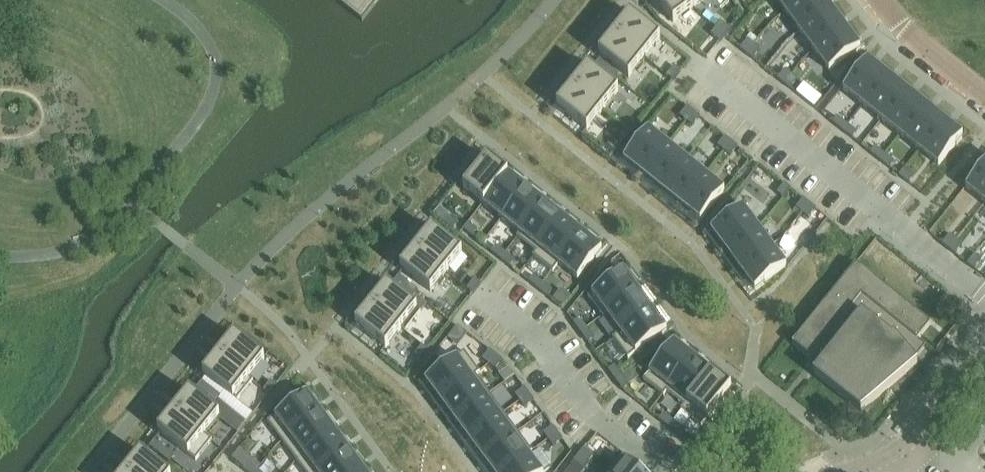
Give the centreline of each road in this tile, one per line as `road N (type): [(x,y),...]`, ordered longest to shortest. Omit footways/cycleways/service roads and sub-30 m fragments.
road 1 (residential): [(881,0),(984,101)]
road 2 (residential): [(908,464),(984,365)]

